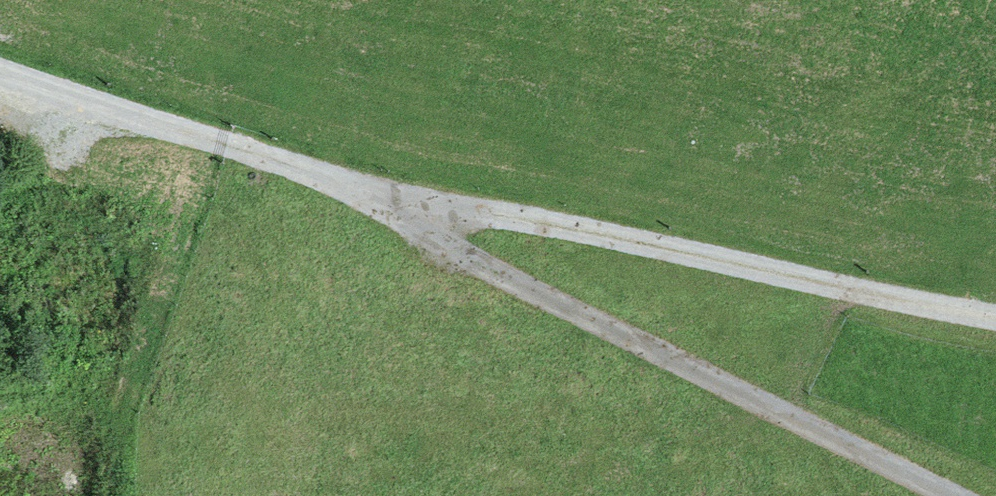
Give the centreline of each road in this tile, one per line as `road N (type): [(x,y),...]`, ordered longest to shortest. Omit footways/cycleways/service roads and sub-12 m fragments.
road 1 (track): [(995,319),(382,193),(0,73)]
road 2 (track): [(404,198),(434,235),(467,258),(954,495)]

